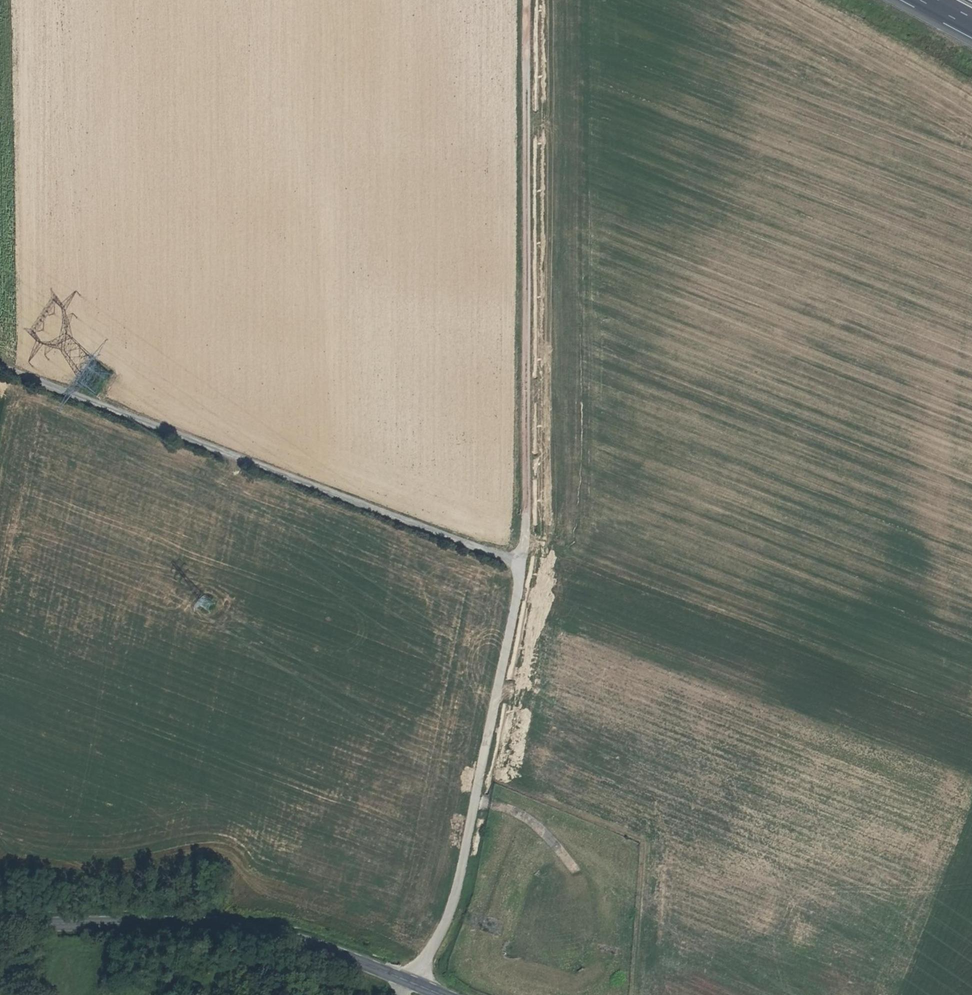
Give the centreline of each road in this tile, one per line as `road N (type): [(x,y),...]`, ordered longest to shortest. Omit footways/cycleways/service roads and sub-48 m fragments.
road 1 (track): [(411,983),(457,896),(524,562),(0,364)]
road 2 (track): [(524,562),(528,0)]
road 3 (tertiary): [(0,919),(272,931),(442,994)]

